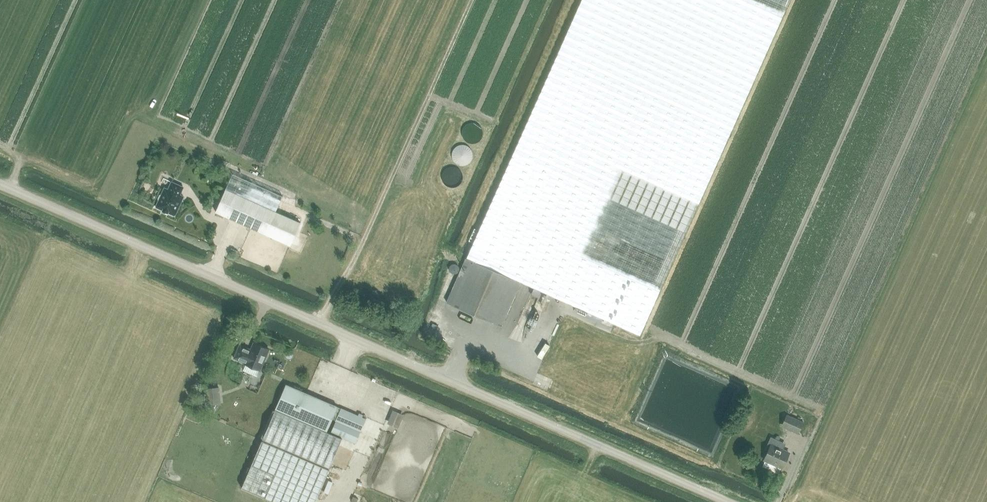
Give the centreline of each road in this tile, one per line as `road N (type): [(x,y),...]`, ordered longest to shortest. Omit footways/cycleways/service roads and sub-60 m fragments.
road 1 (unclassified): [(729,501),(0,184)]

